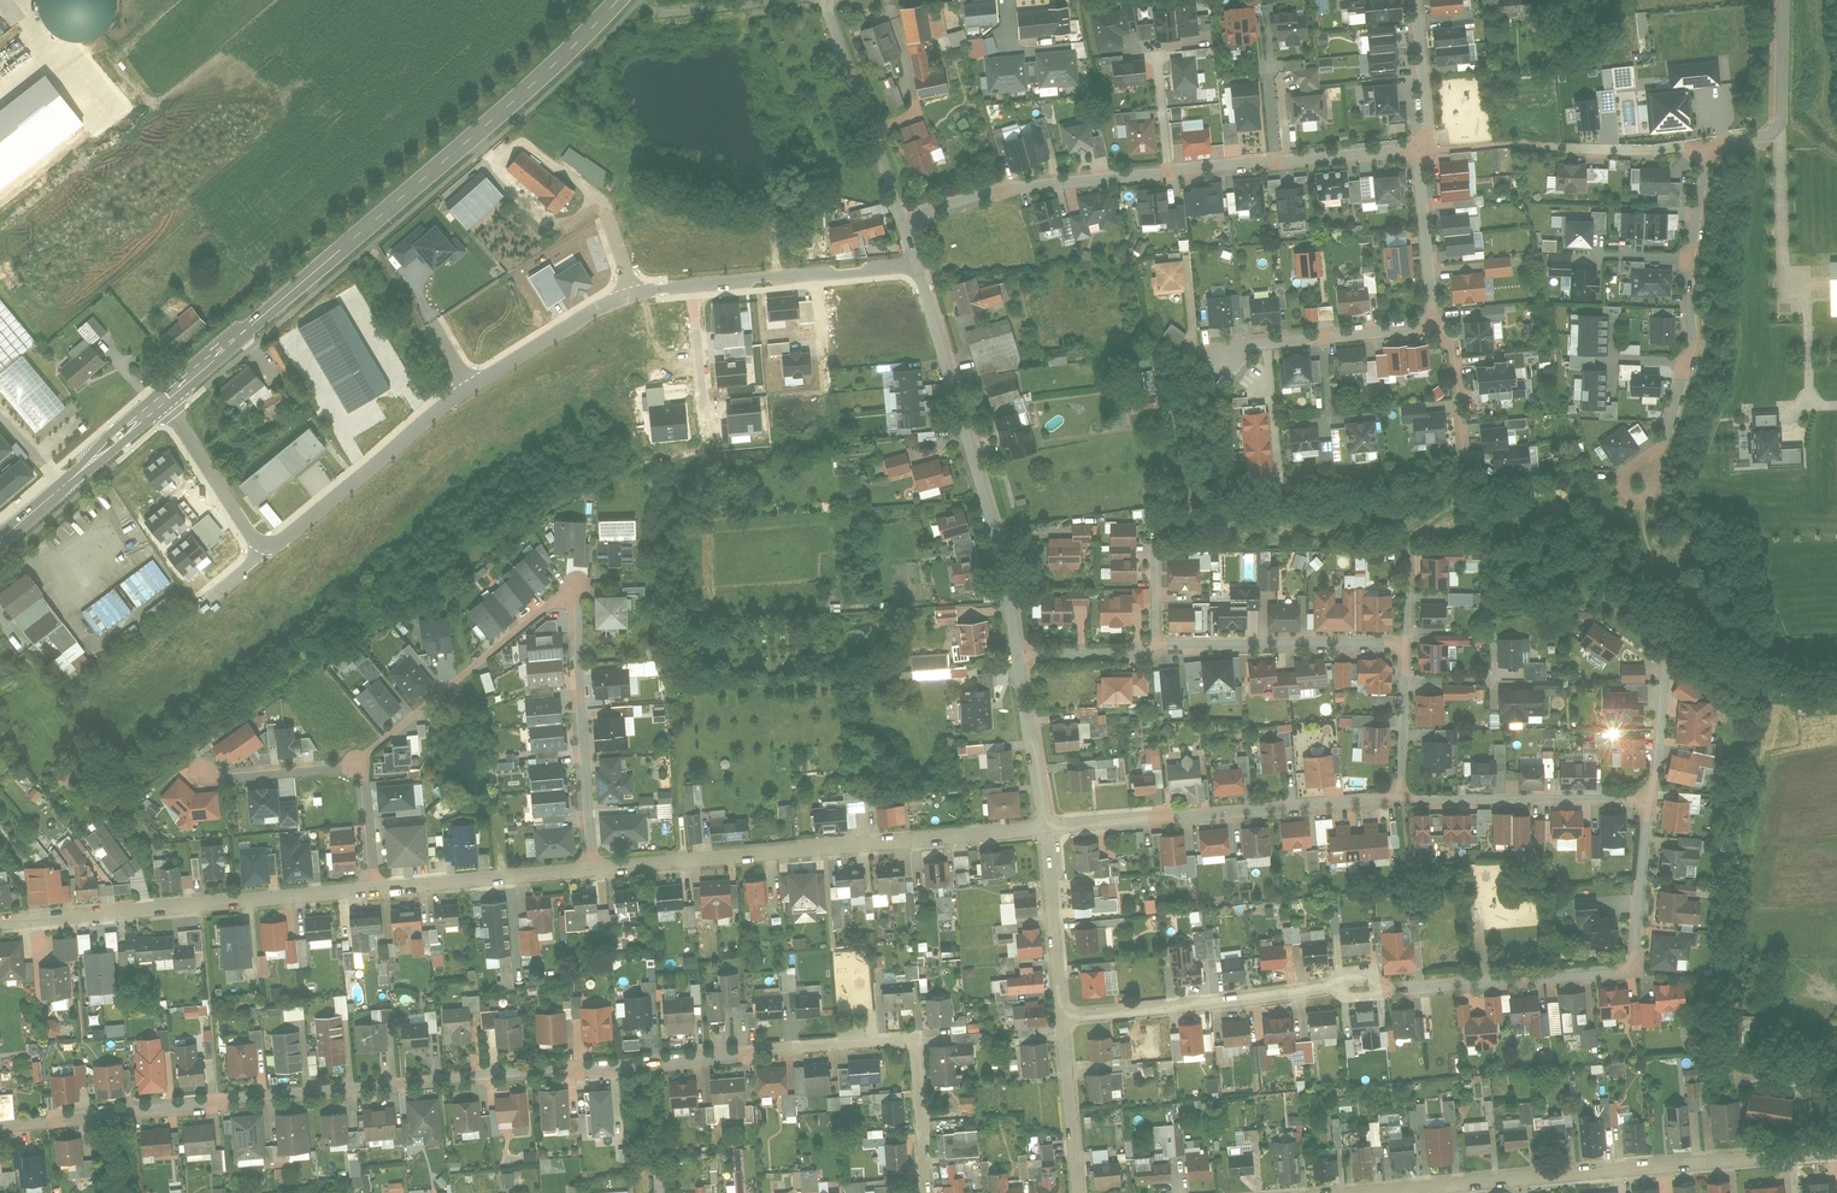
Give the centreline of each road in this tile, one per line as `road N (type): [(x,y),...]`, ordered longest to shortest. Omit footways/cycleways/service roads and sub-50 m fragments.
road 1 (residential): [(0,1128),(916,1041),(926,1192)]
road 2 (tertiary): [(619,0),(525,93),(160,404)]
road 3 (residential): [(363,763),(580,586),(593,870)]
road 4 (residential): [(1417,151),(1006,190),(902,219)]
road 5 (residential): [(692,286),(628,297),(568,327),(448,402),(284,541),(260,543)]
road 6 (residential): [(1836,1151),(1380,1192)]
road 7 (residential): [(593,870),(1046,829)]
road 8 (residential): [(1650,800),(1635,969),(1384,991)]
road 9 (residential): [(919,267),(1006,581),(1017,654)]
road 10 (residential): [(0,924),(375,890)]
road 11 (residential): [(1836,404),(1810,405),(1807,284),(1784,284),(1783,123)]
road 12 (residential): [(1384,991),(1340,987),(1062,1018)]
road 13 (residential): [(1398,797),(1650,800)]
road 14 (residential): [(1157,643),(1406,643)]
road 15 (residential): [(1155,819),(1398,797)]
road 16 (residential): [(824,0),(902,219)]
road 17 (residential): [(375,890),(593,870)]
road 18 (residential): [(1221,360),(1240,345),(1433,325)]
road 19 (tertiary): [(160,404),(0,541)]
road 20 (residential): [(1046,829),(1062,1018)]
road 21 (residential): [(1017,654),(1046,829)]
road 22 (residential): [(1417,151),(1433,325)]
road 23 (residential): [(1062,1018),(1077,1192)]
road 24 (residential): [(260,543),(160,404)]
road 25 (residential): [(1707,145),(1538,144)]
road 26 (residential): [(363,763),(231,778),(202,773)]
road 27 (residential): [(1412,0),(1428,134),(1417,151)]
road 28 (residential): [(1406,643),(1398,797)]
road 29 (residential): [(1017,654),(1157,654),(1157,643)]
road 30 (residential): [(803,0),(663,14)]
road 31 (residential): [(1433,325),(1454,347),(1464,455)]
road 32 (residential): [(1687,360),(1667,443),(1639,485)]
road 33 (residential): [(692,286),(705,416)]
road 34 (residential): [(1650,800),(1662,670)]
road 35 (residential): [(375,890),(363,763)]
road 36 (residential): [(815,276),(692,286)]
road 37 (residential): [(1788,0),(1783,123)]

